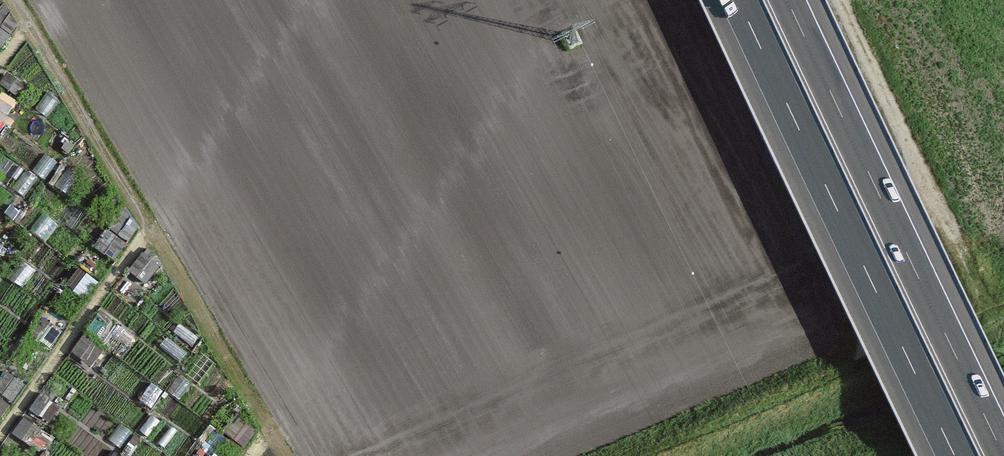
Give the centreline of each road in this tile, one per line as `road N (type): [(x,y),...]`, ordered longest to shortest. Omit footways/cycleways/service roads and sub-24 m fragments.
road 1 (track): [(14,0),(271,430),(253,455)]
road 2 (motorway): [(737,0),(952,455)]
road 3 (motorway): [(1003,450),(790,0)]
road 4 (track): [(151,230),(0,435)]

